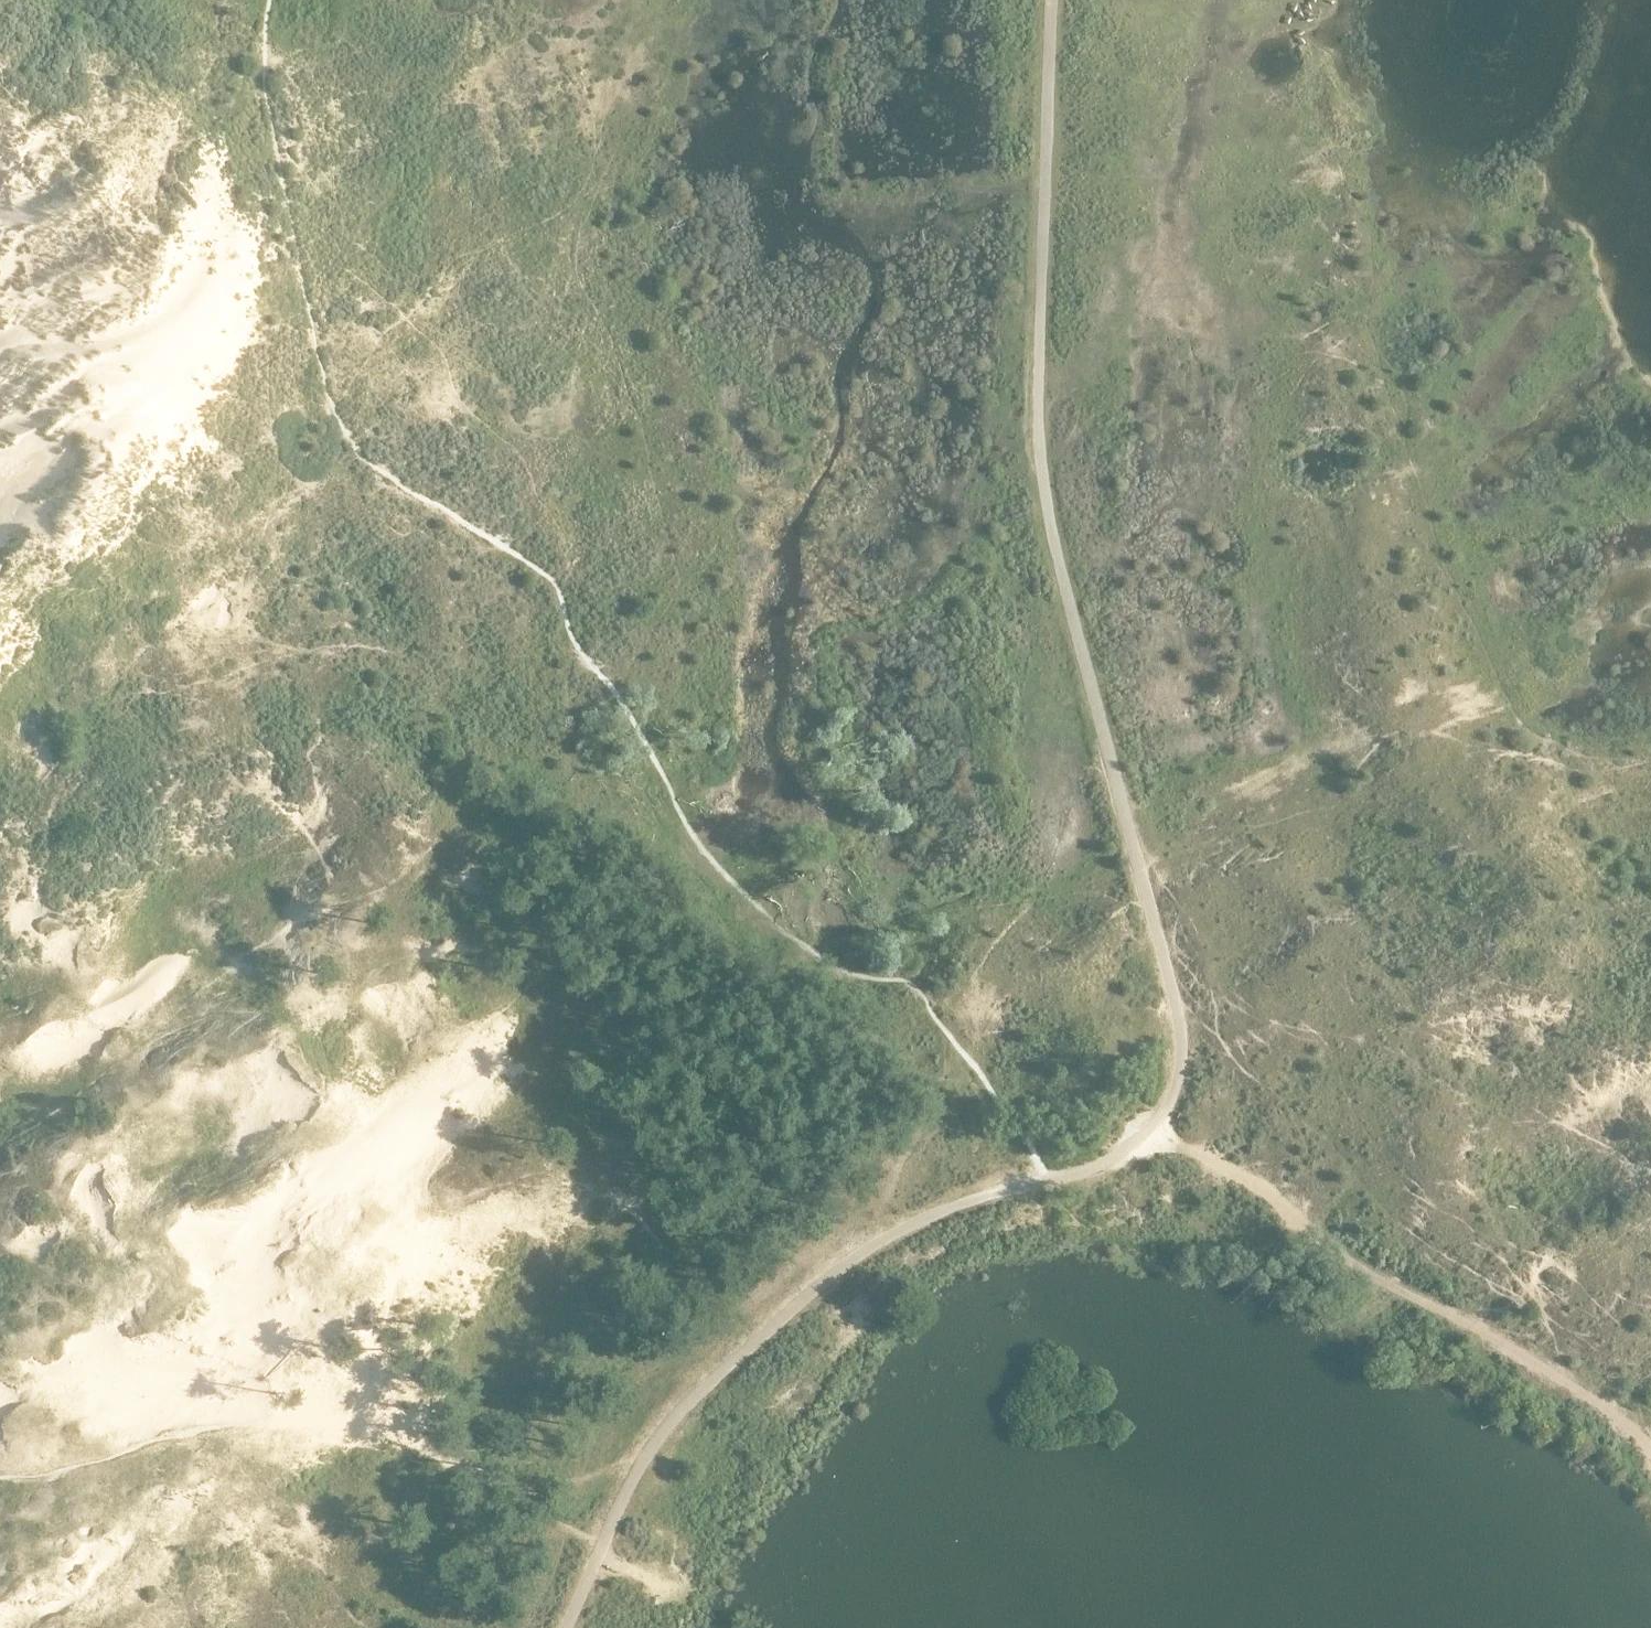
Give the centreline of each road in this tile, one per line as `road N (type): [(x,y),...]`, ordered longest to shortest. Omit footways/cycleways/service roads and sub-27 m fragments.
road 1 (track): [(1650,1435),(1557,1373),(1352,1263),(1269,1191),(1210,1155)]

